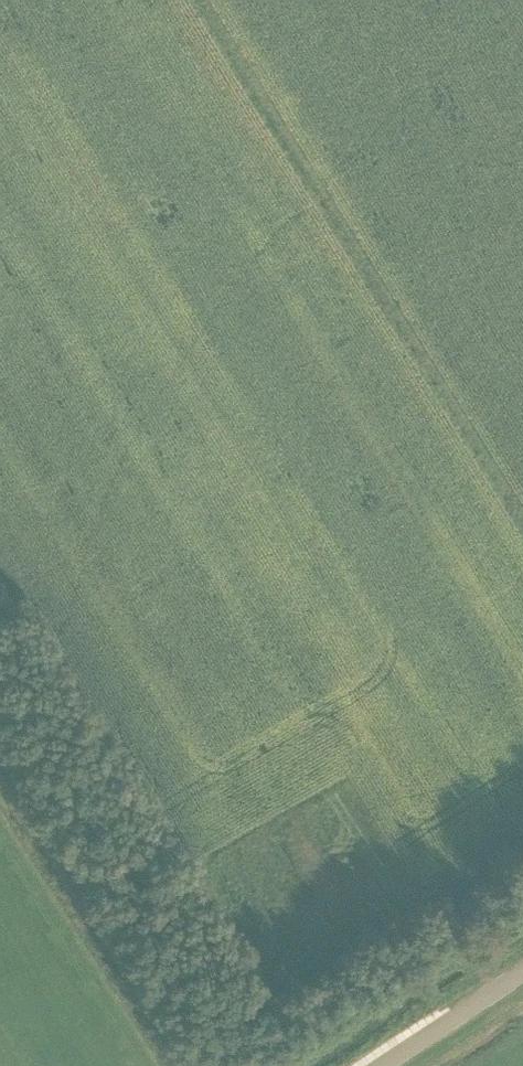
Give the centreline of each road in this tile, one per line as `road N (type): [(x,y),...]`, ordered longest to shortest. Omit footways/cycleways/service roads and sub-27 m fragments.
road 1 (unclassified): [(387,1065),(522,976)]

